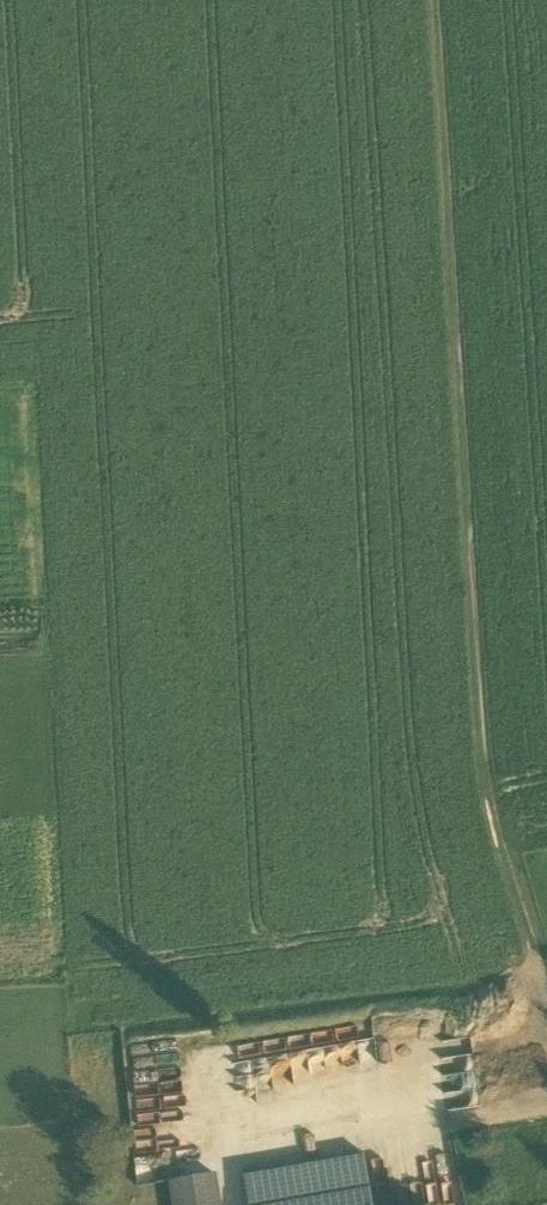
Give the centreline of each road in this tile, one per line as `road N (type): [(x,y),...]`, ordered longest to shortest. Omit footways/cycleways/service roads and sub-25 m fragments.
road 1 (track): [(546,991),(485,778),(435,0)]

